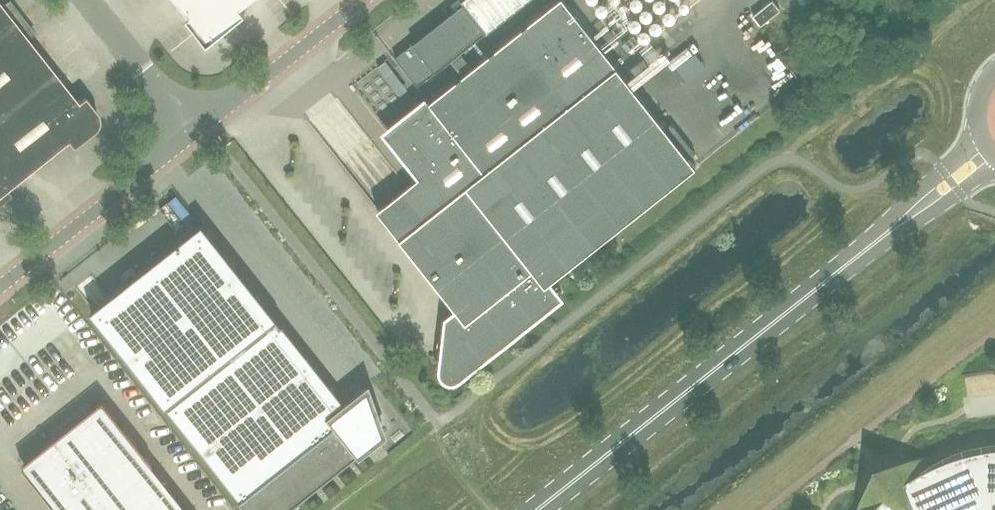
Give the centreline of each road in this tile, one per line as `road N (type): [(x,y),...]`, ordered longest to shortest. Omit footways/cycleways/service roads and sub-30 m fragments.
road 1 (primary): [(537,509),(992,153)]
road 2 (unclassified): [(0,290),(190,132)]
road 3 (unclassified): [(190,132),(363,0)]
road 4 (unclassified): [(190,132),(87,0)]

